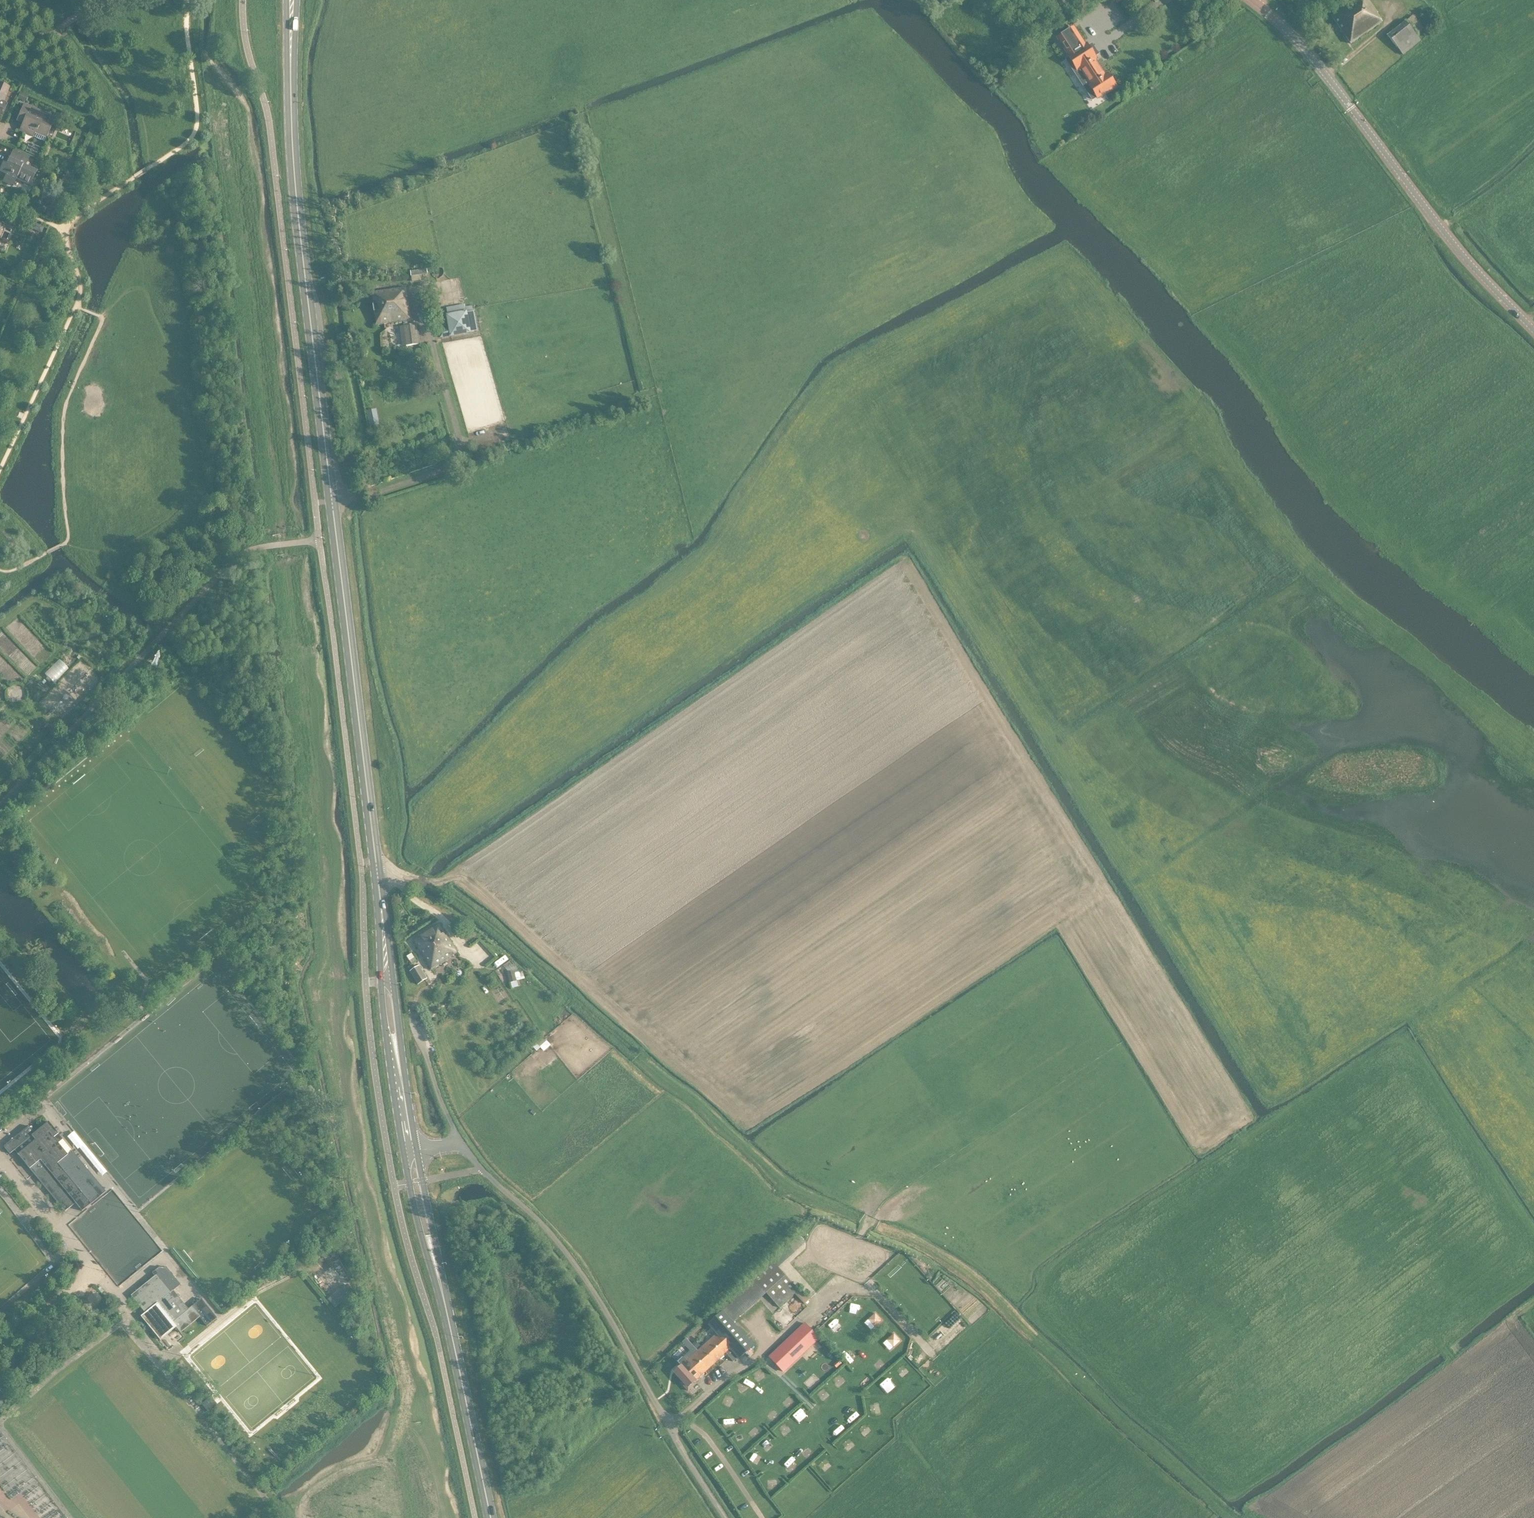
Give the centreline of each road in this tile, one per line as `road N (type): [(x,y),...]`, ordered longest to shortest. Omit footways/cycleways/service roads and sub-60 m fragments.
road 1 (primary): [(410,1151),(296,193),(290,56)]
road 2 (track): [(1231,1517),(951,1263),(783,1182),(433,882)]
road 3 (unclassified): [(725,1517),(607,1314),(540,1224),(461,1143),(410,1151)]
road 4 (tertiary): [(1533,331),(1461,254),(1315,61),(1251,0)]
road 5 (primary): [(491,1517),(410,1151)]
road 6 (track): [(1442,1346),(1456,1364),(1533,1301)]

